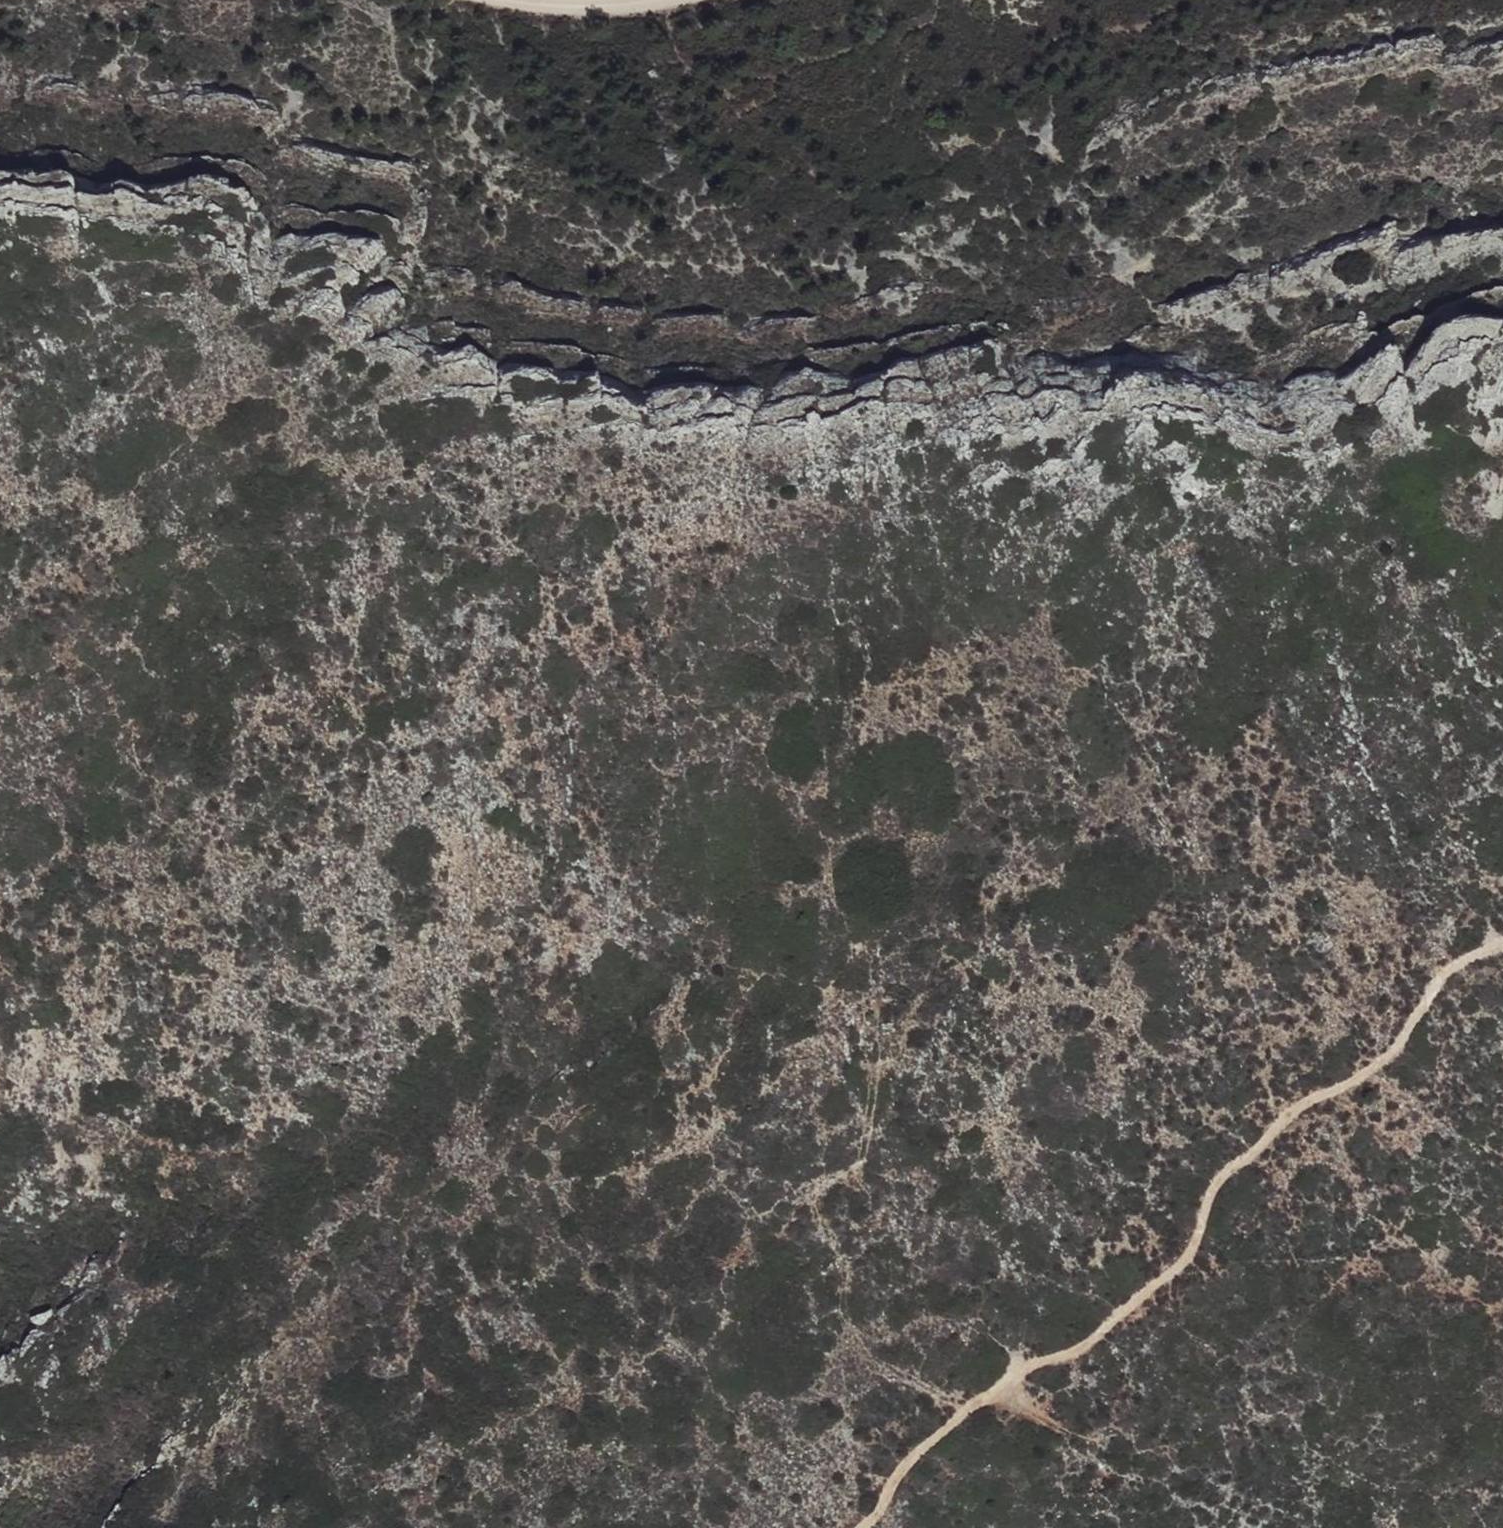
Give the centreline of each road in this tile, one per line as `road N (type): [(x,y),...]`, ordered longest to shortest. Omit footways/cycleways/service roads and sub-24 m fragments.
road 1 (track): [(662,0),(605,14),(445,0)]

